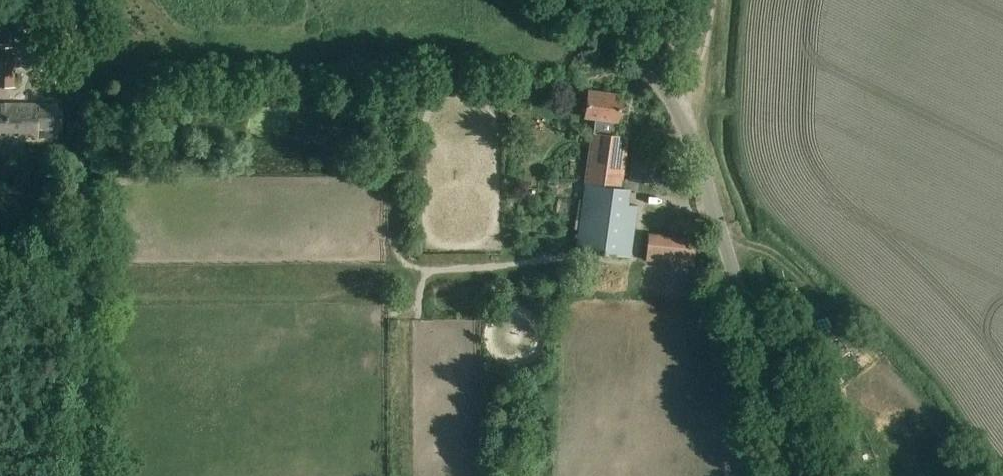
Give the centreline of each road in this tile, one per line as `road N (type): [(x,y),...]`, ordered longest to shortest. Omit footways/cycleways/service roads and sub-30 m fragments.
road 1 (unclassified): [(792,475),(680,118),(586,0)]
road 2 (track): [(74,475),(76,157)]
road 3 (track): [(77,0),(76,157)]
road 4 (track): [(680,118),(715,0)]

